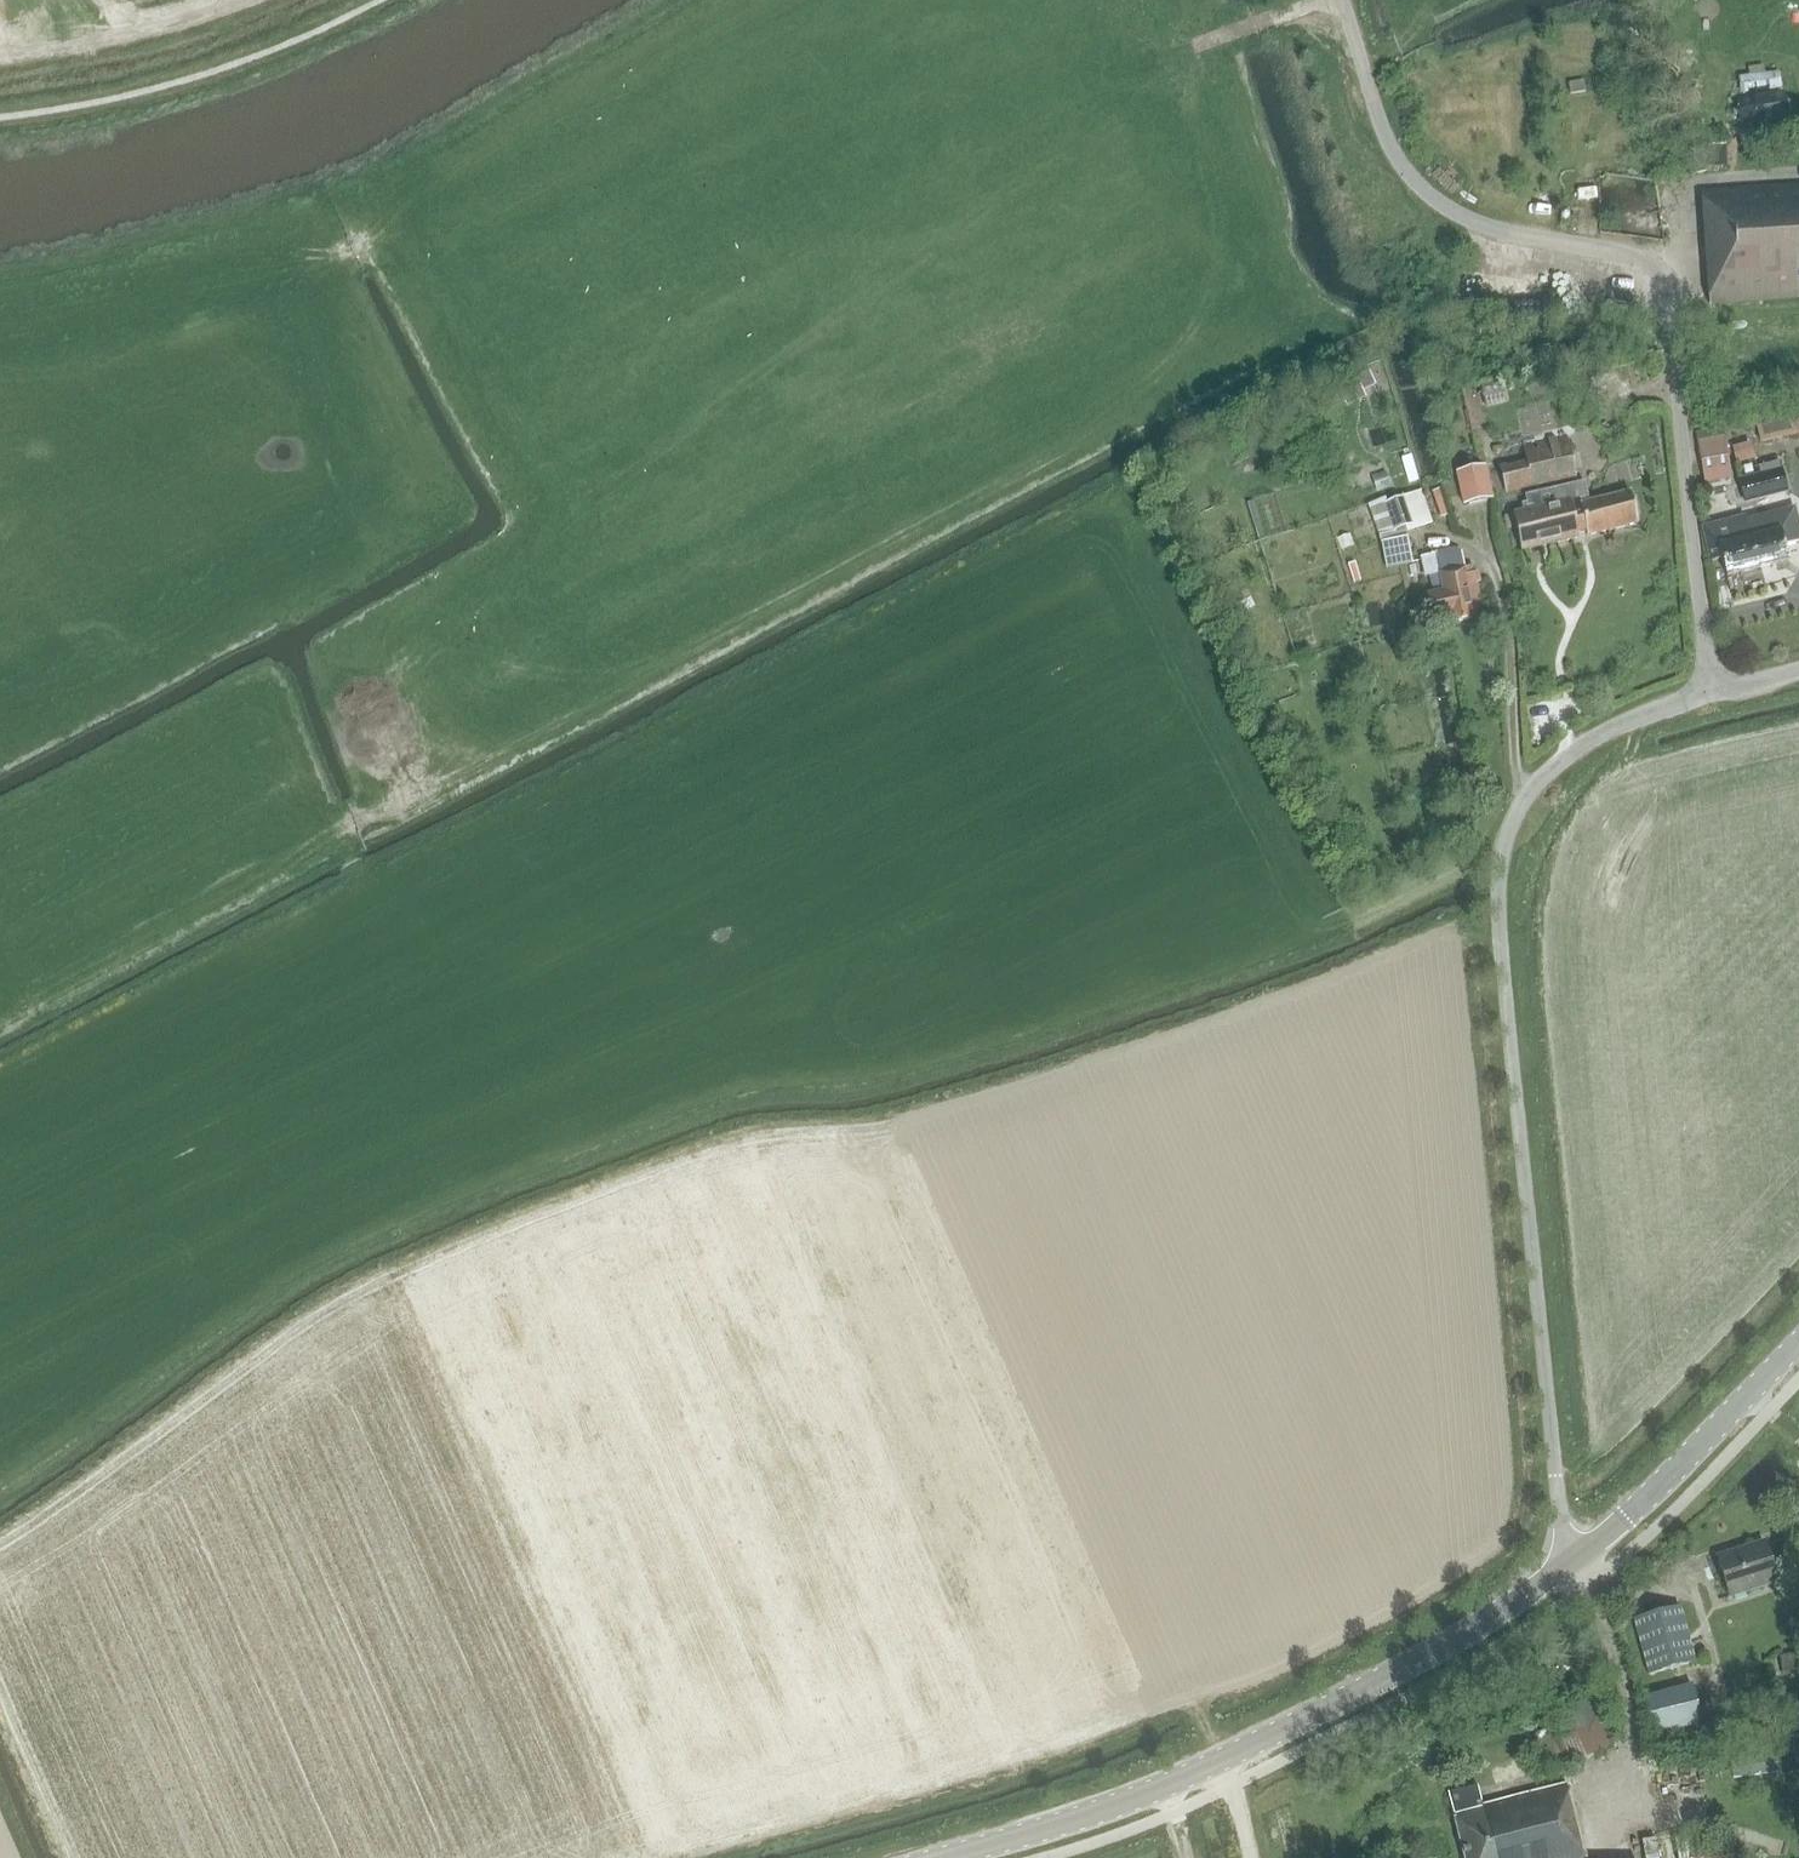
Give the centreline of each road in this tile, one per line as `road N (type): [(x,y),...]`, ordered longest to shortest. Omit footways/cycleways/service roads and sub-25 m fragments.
road 1 (unclassified): [(1571,1564),(1561,1538),(1498,853),(1527,796),(1569,752),(1635,716),(1711,695)]
road 2 (unclassified): [(1711,695),(1665,276),(1639,254),(1468,220),(1424,192),(1394,152),(1344,0)]
road 3 (tertiary): [(1216,1761),(1456,1636),(1571,1564)]
road 4 (tertiary): [(1571,1564),(1697,1450),(1798,1342)]
road 5 (tertiary): [(941,1857),(1080,1817),(1216,1761)]

